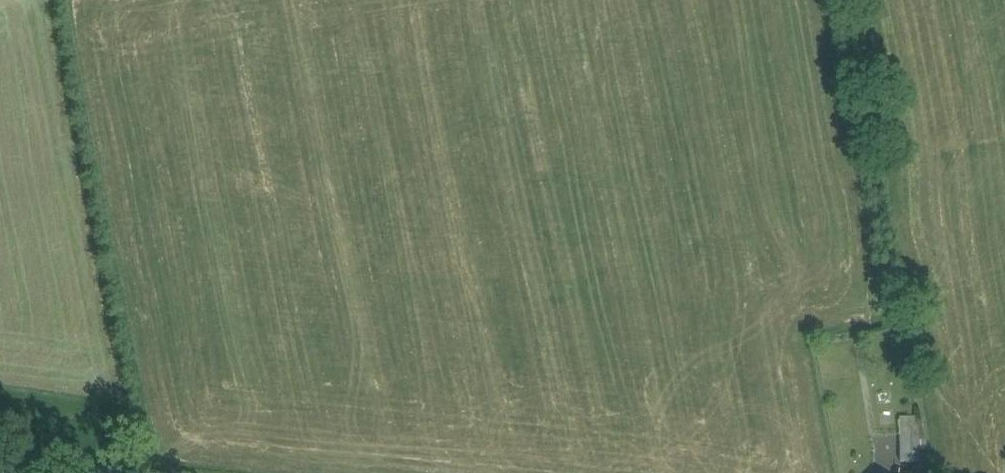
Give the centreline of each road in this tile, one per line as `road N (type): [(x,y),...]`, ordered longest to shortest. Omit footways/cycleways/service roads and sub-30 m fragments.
road 1 (residential): [(0,460),(152,472)]

